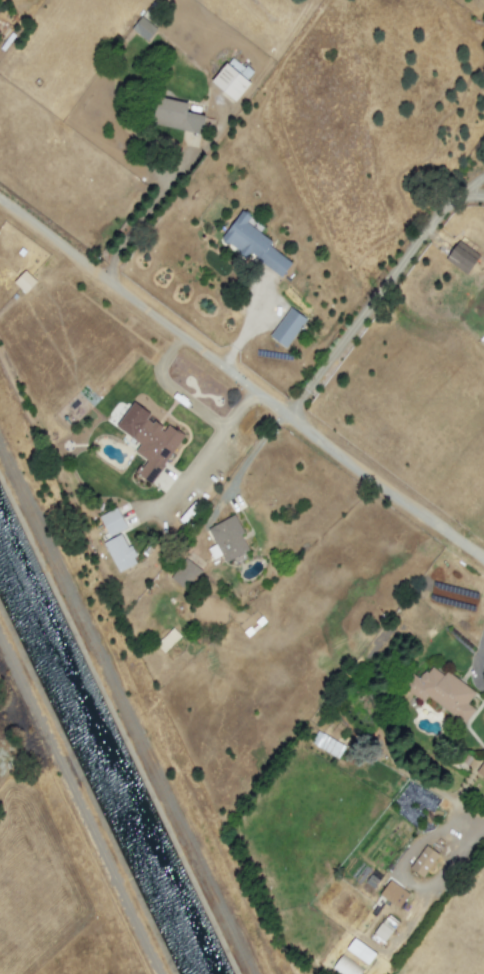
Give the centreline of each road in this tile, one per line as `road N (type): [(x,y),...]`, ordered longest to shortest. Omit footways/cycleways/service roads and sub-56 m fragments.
road 1 (residential): [(483,562),(0,201)]

